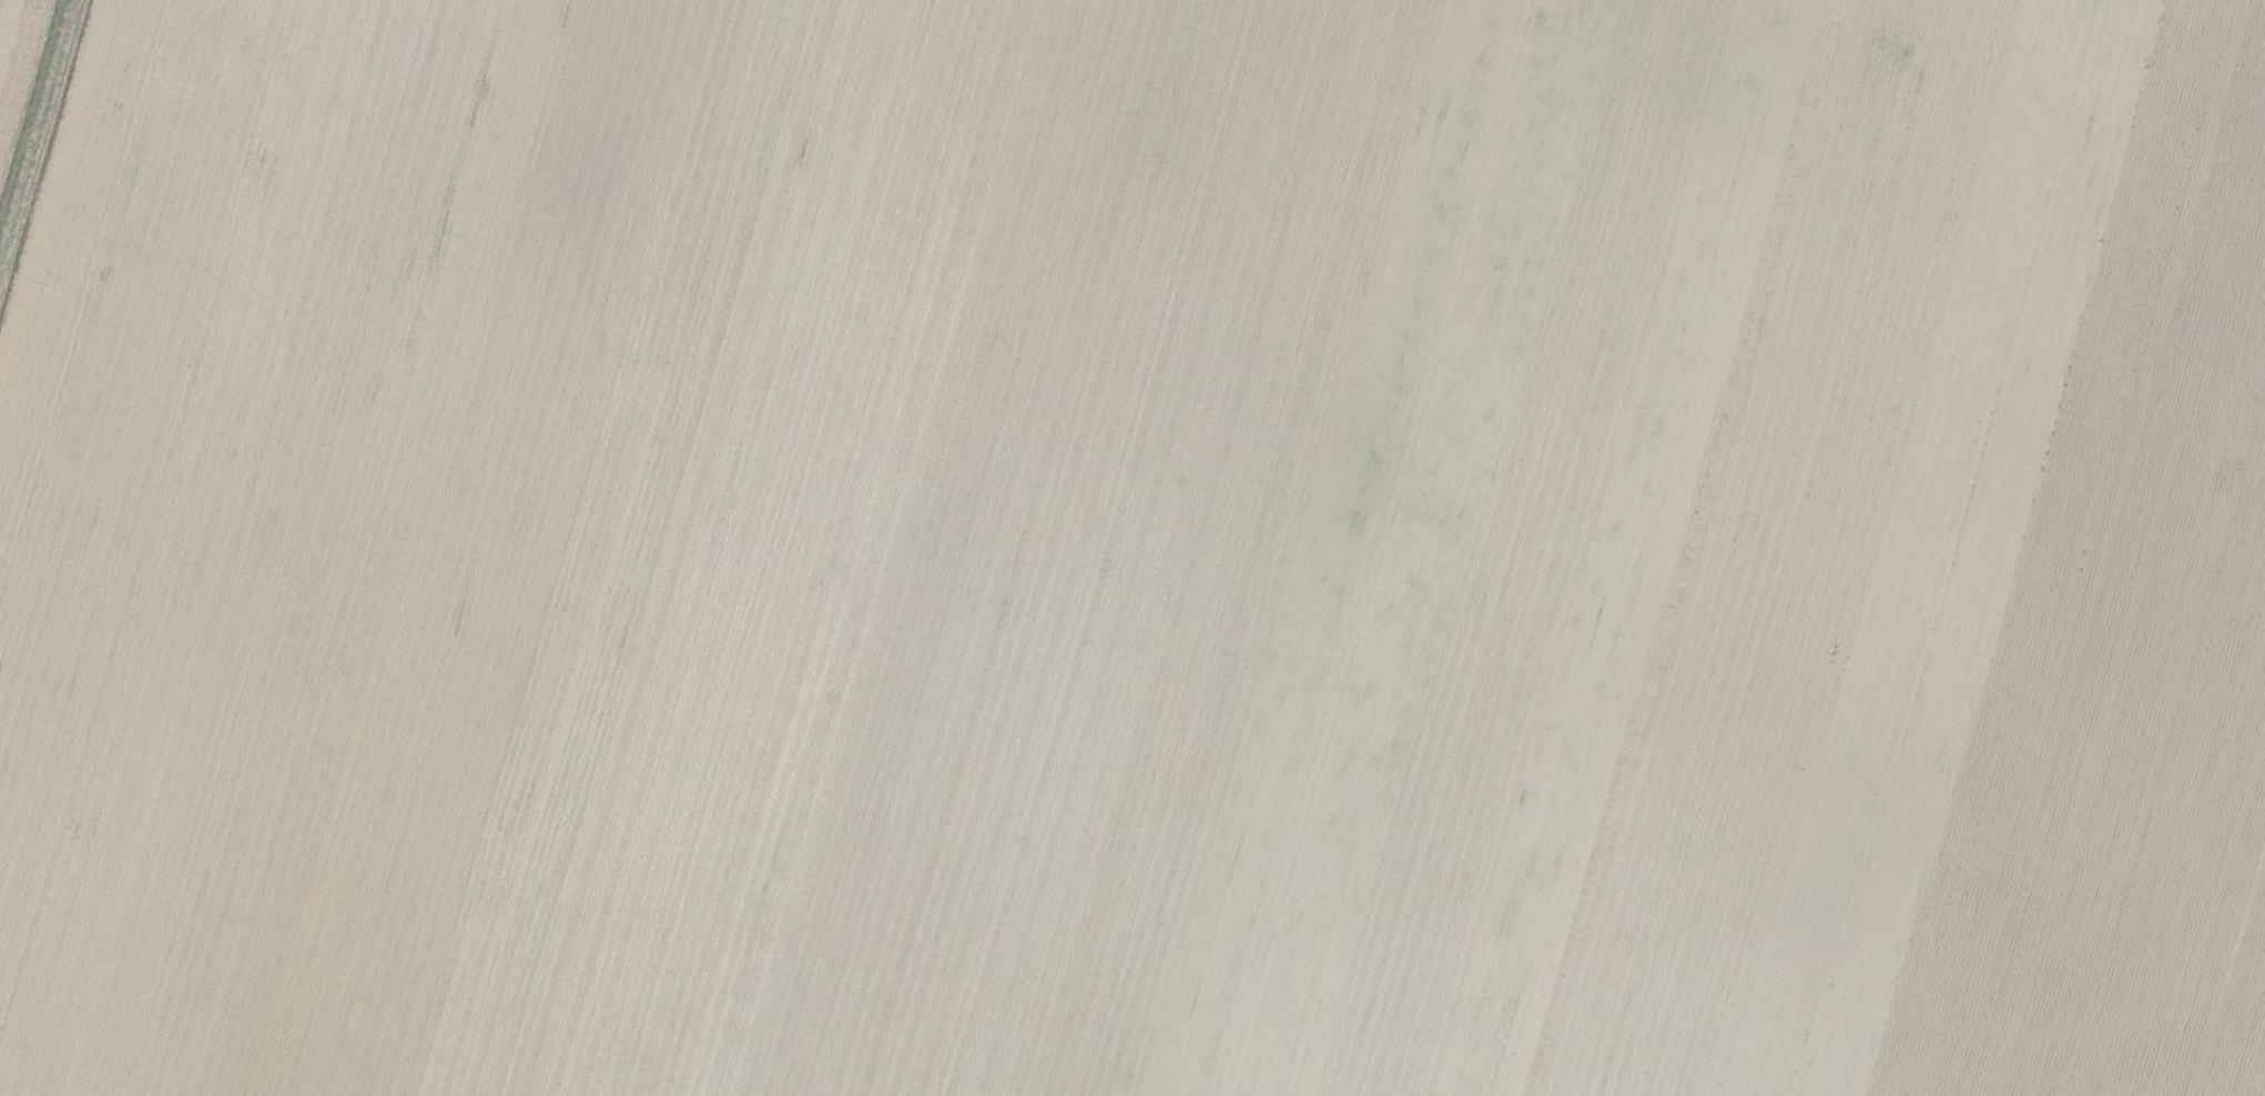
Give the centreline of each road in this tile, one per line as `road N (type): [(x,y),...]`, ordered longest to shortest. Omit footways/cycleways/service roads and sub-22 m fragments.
road 1 (track): [(80,0),(0,279)]

